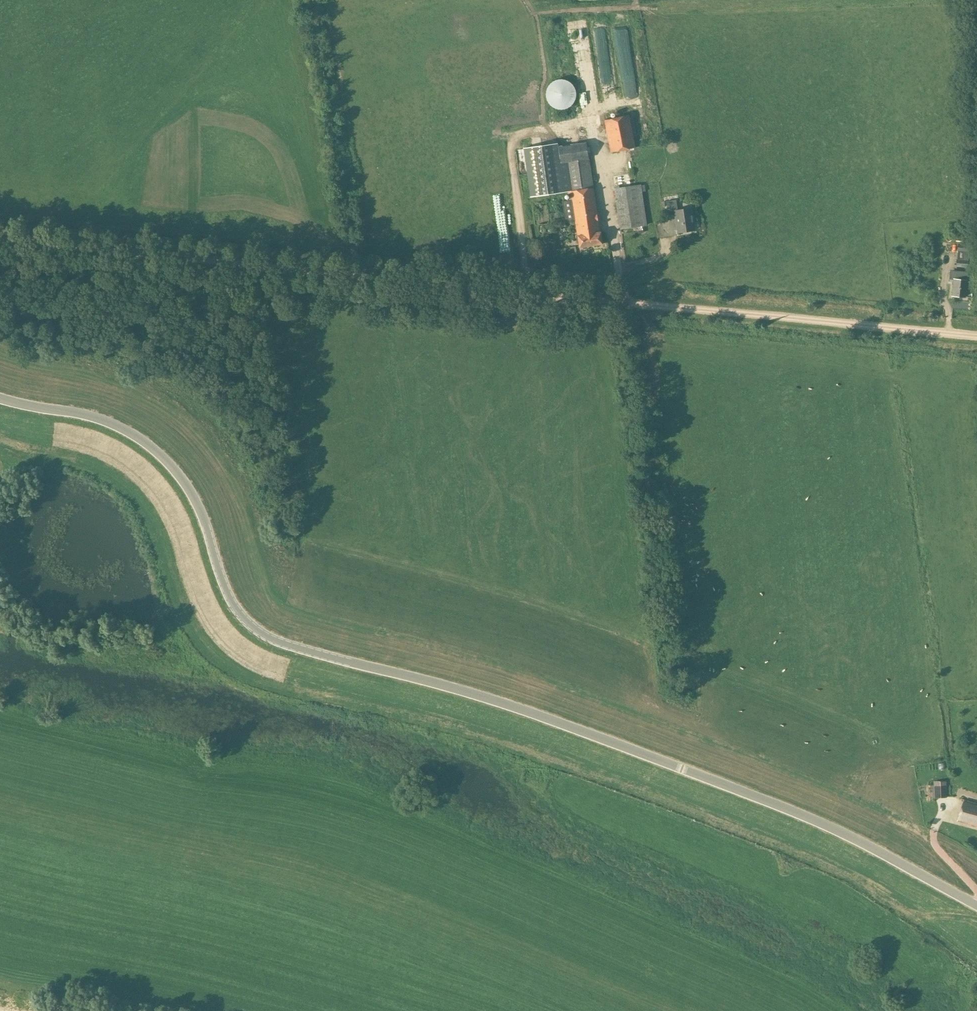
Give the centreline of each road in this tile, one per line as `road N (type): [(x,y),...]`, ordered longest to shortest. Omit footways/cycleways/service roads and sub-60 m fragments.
road 1 (unclassified): [(976,906),(807,817),(627,746),(261,633),(232,599),(185,476),(159,450),(98,417),(0,400)]
road 2 (track): [(976,335),(0,240)]
road 3 (track): [(244,1010),(0,948)]

